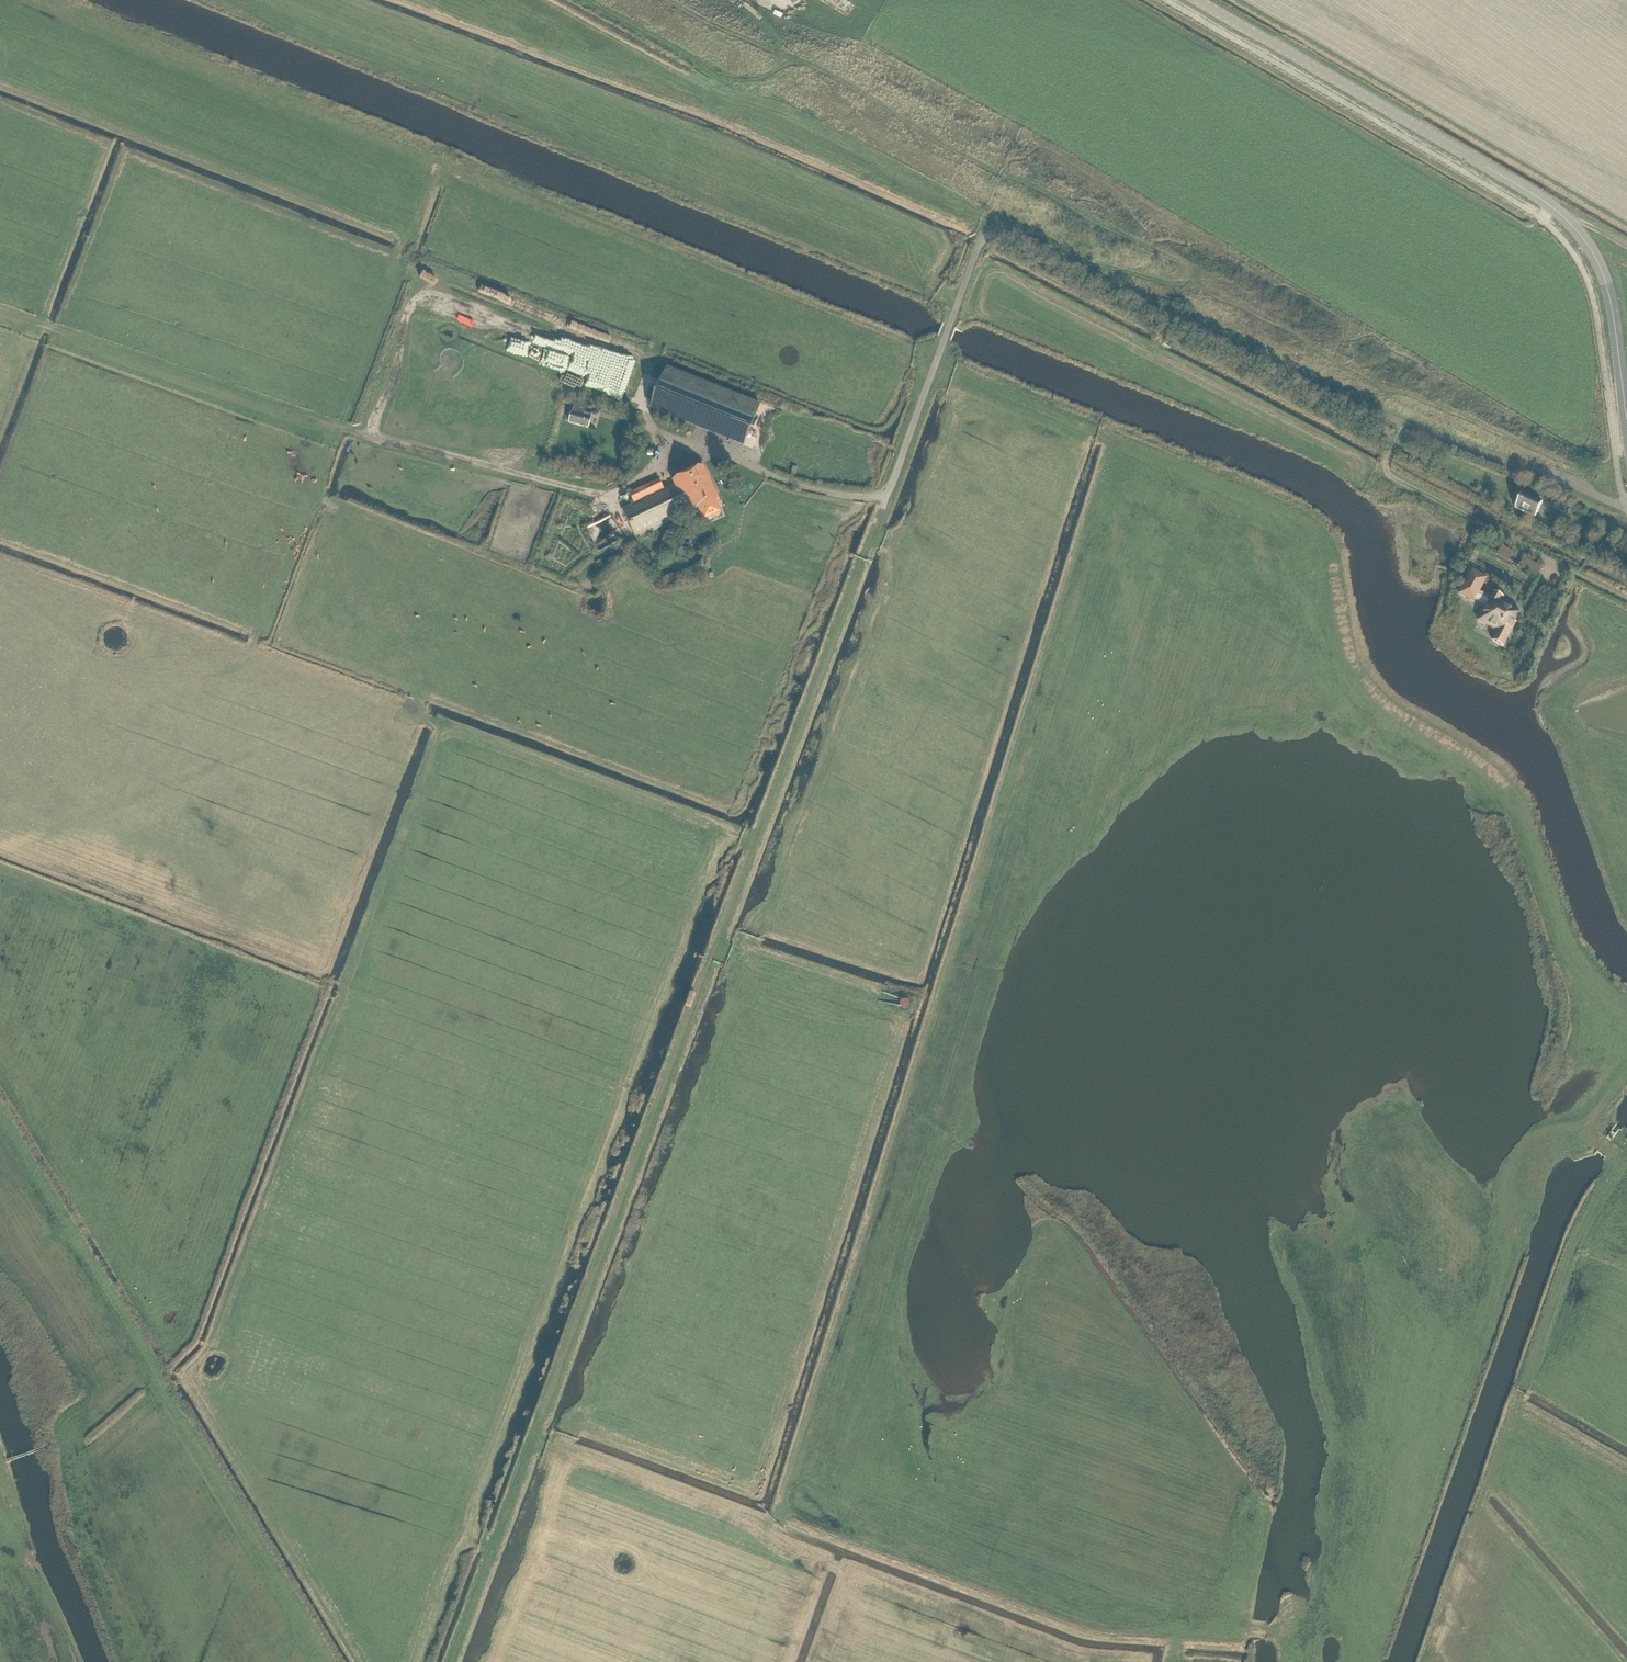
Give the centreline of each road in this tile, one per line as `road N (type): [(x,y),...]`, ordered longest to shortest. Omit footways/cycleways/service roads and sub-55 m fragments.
road 1 (unclassified): [(887,497),(976,252),(987,236),(1009,230),(1352,402),(1626,506)]
road 2 (tertiary): [(1626,425),(1609,295),(1572,225),(1520,186),(1198,0)]
road 3 (track): [(676,459),(603,495),(353,431)]

